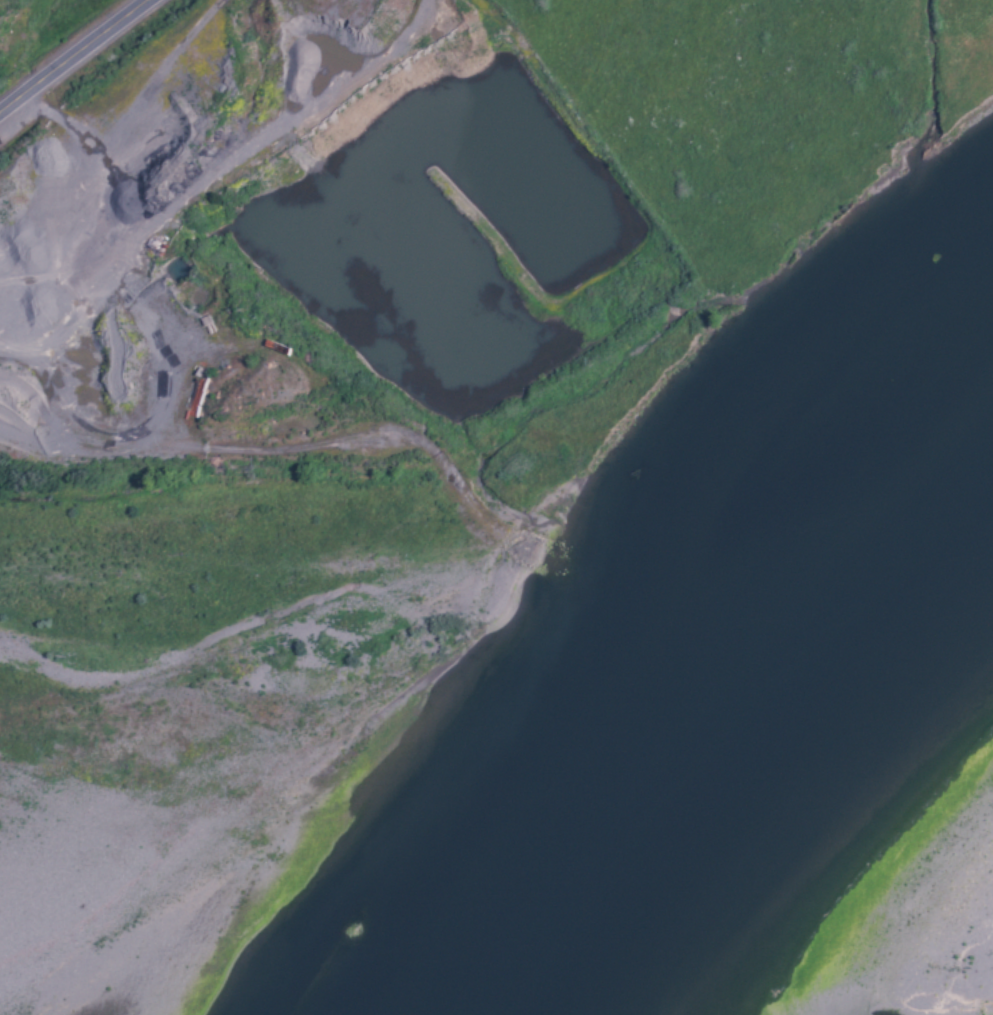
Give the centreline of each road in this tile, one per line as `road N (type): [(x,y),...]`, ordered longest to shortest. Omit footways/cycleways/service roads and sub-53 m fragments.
road 1 (secondary): [(0,113),(149,0)]

